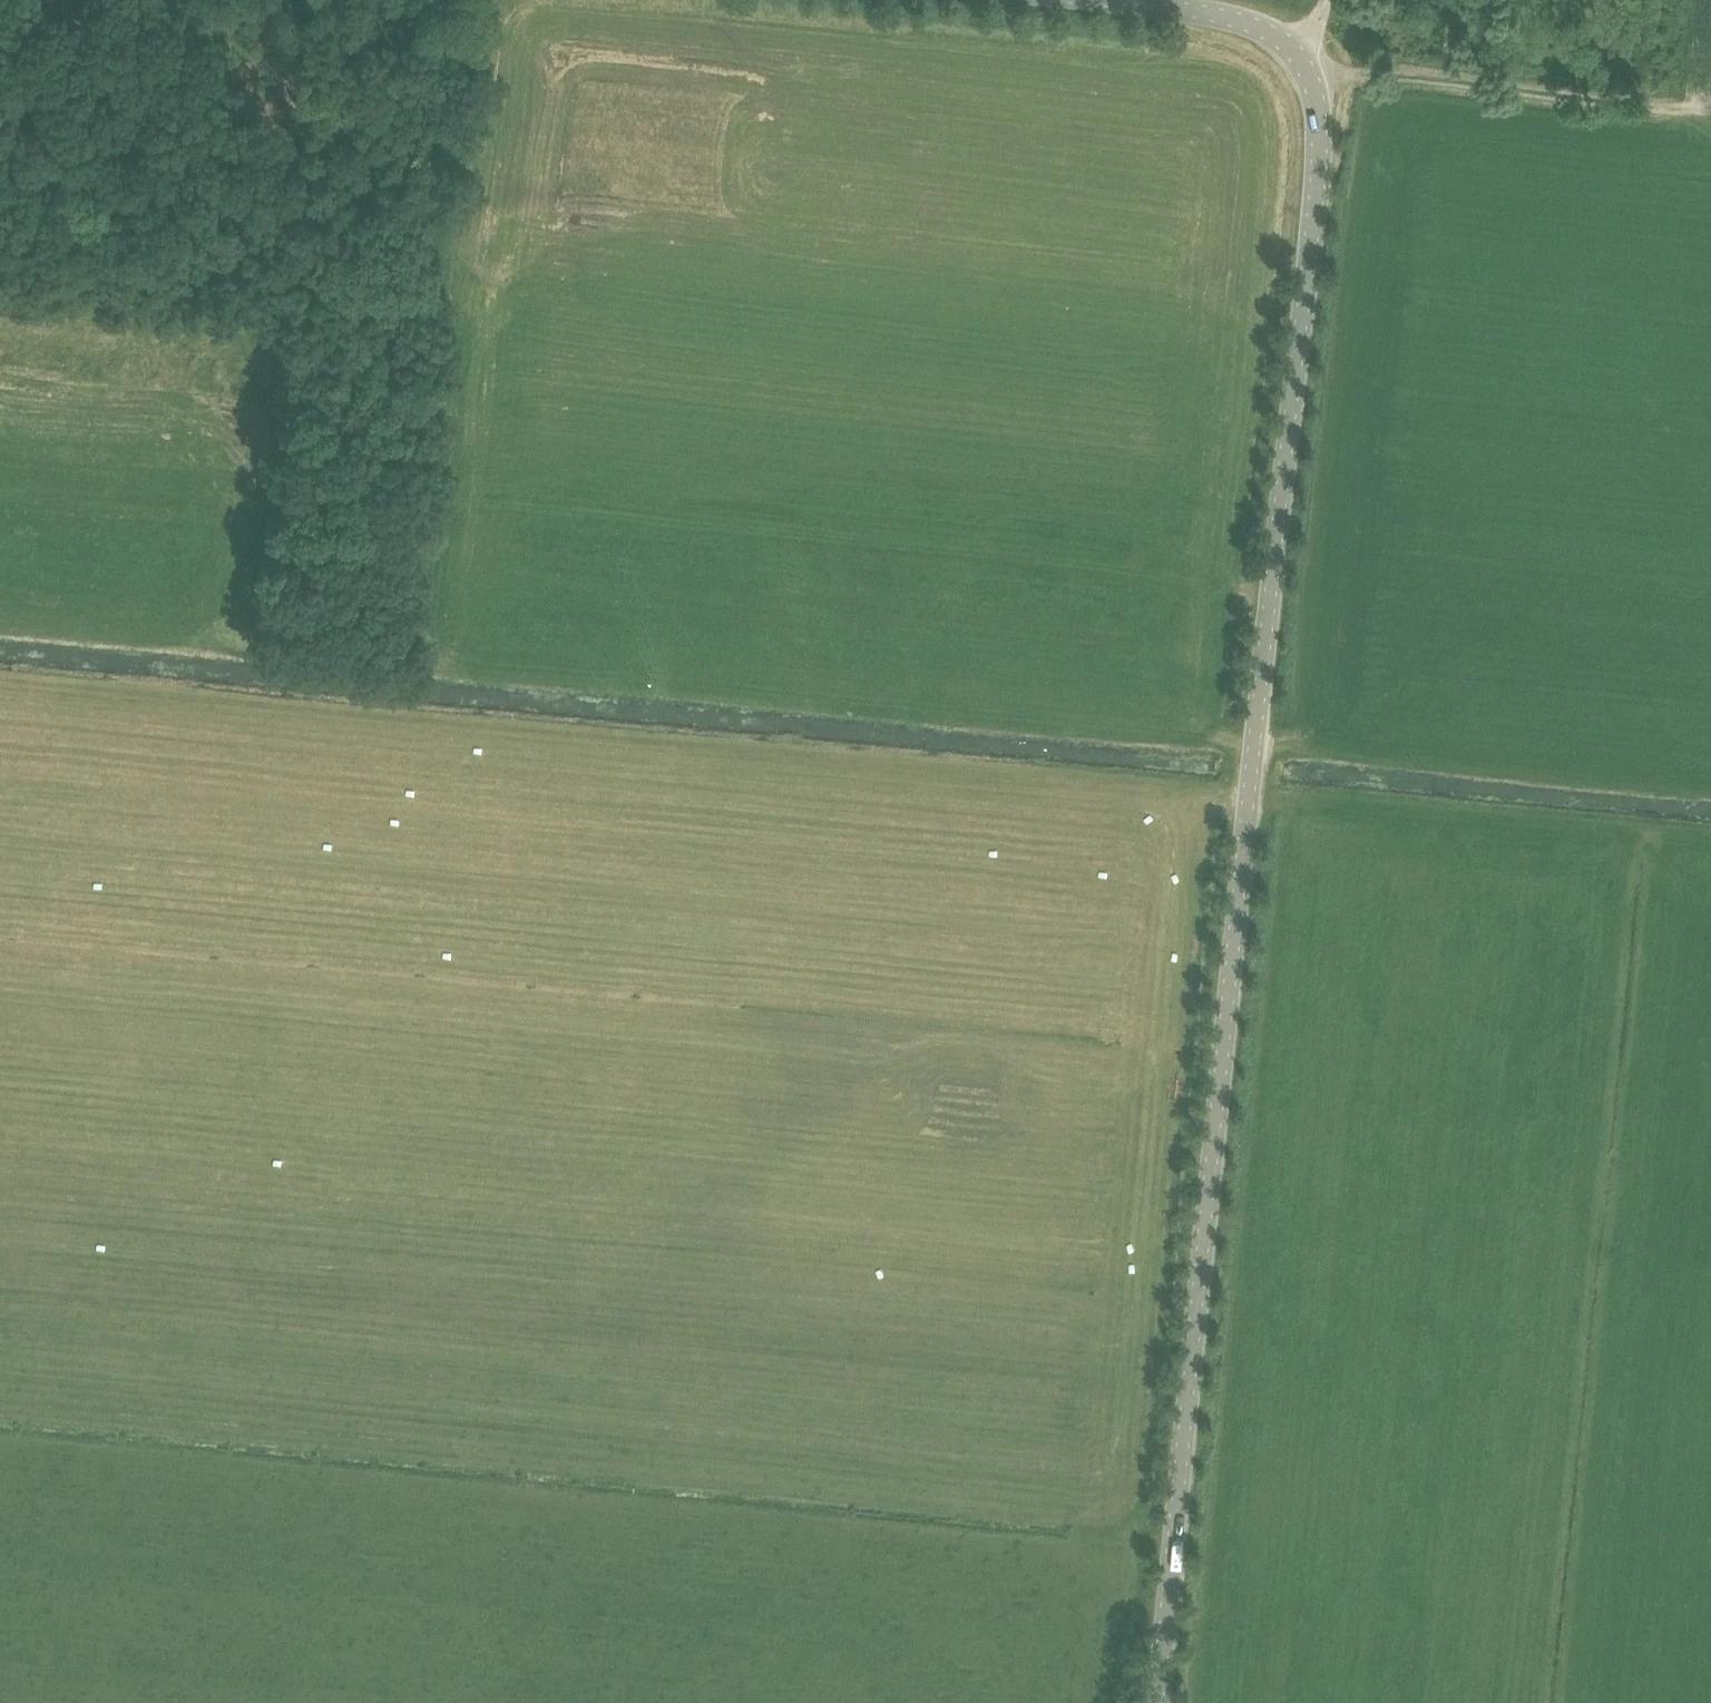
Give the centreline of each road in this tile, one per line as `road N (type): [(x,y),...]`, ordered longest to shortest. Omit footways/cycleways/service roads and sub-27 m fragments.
road 1 (tertiary): [(1166,1702),(1319,133),(1316,97),(1300,56),(1275,35),(1228,17),(1103,0)]

